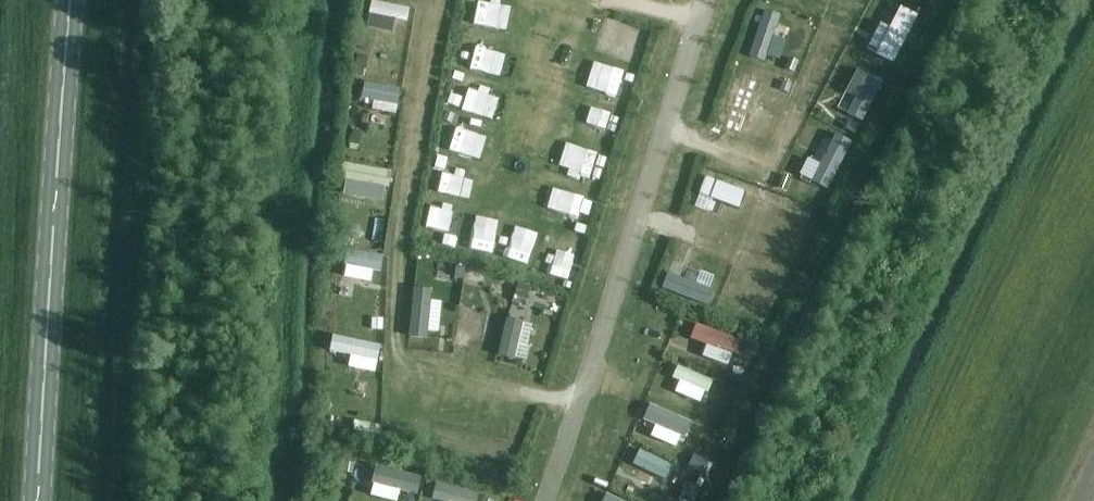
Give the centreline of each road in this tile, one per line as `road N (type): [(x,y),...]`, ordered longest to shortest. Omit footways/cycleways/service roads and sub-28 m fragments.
road 1 (primary): [(44,500),(73,0)]

